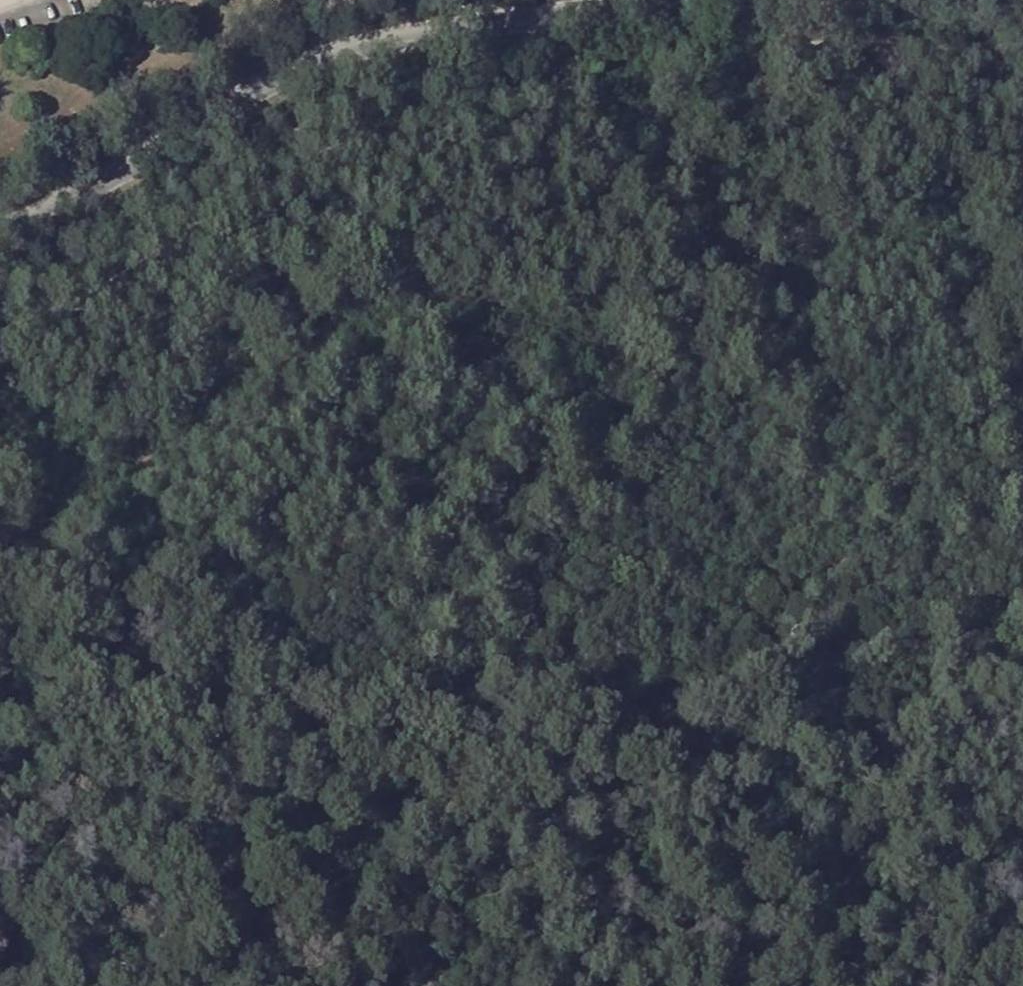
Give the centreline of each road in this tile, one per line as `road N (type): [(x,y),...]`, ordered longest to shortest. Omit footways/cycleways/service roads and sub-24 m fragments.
road 1 (tertiary): [(579,0),(468,11),(314,46),(0,218)]

